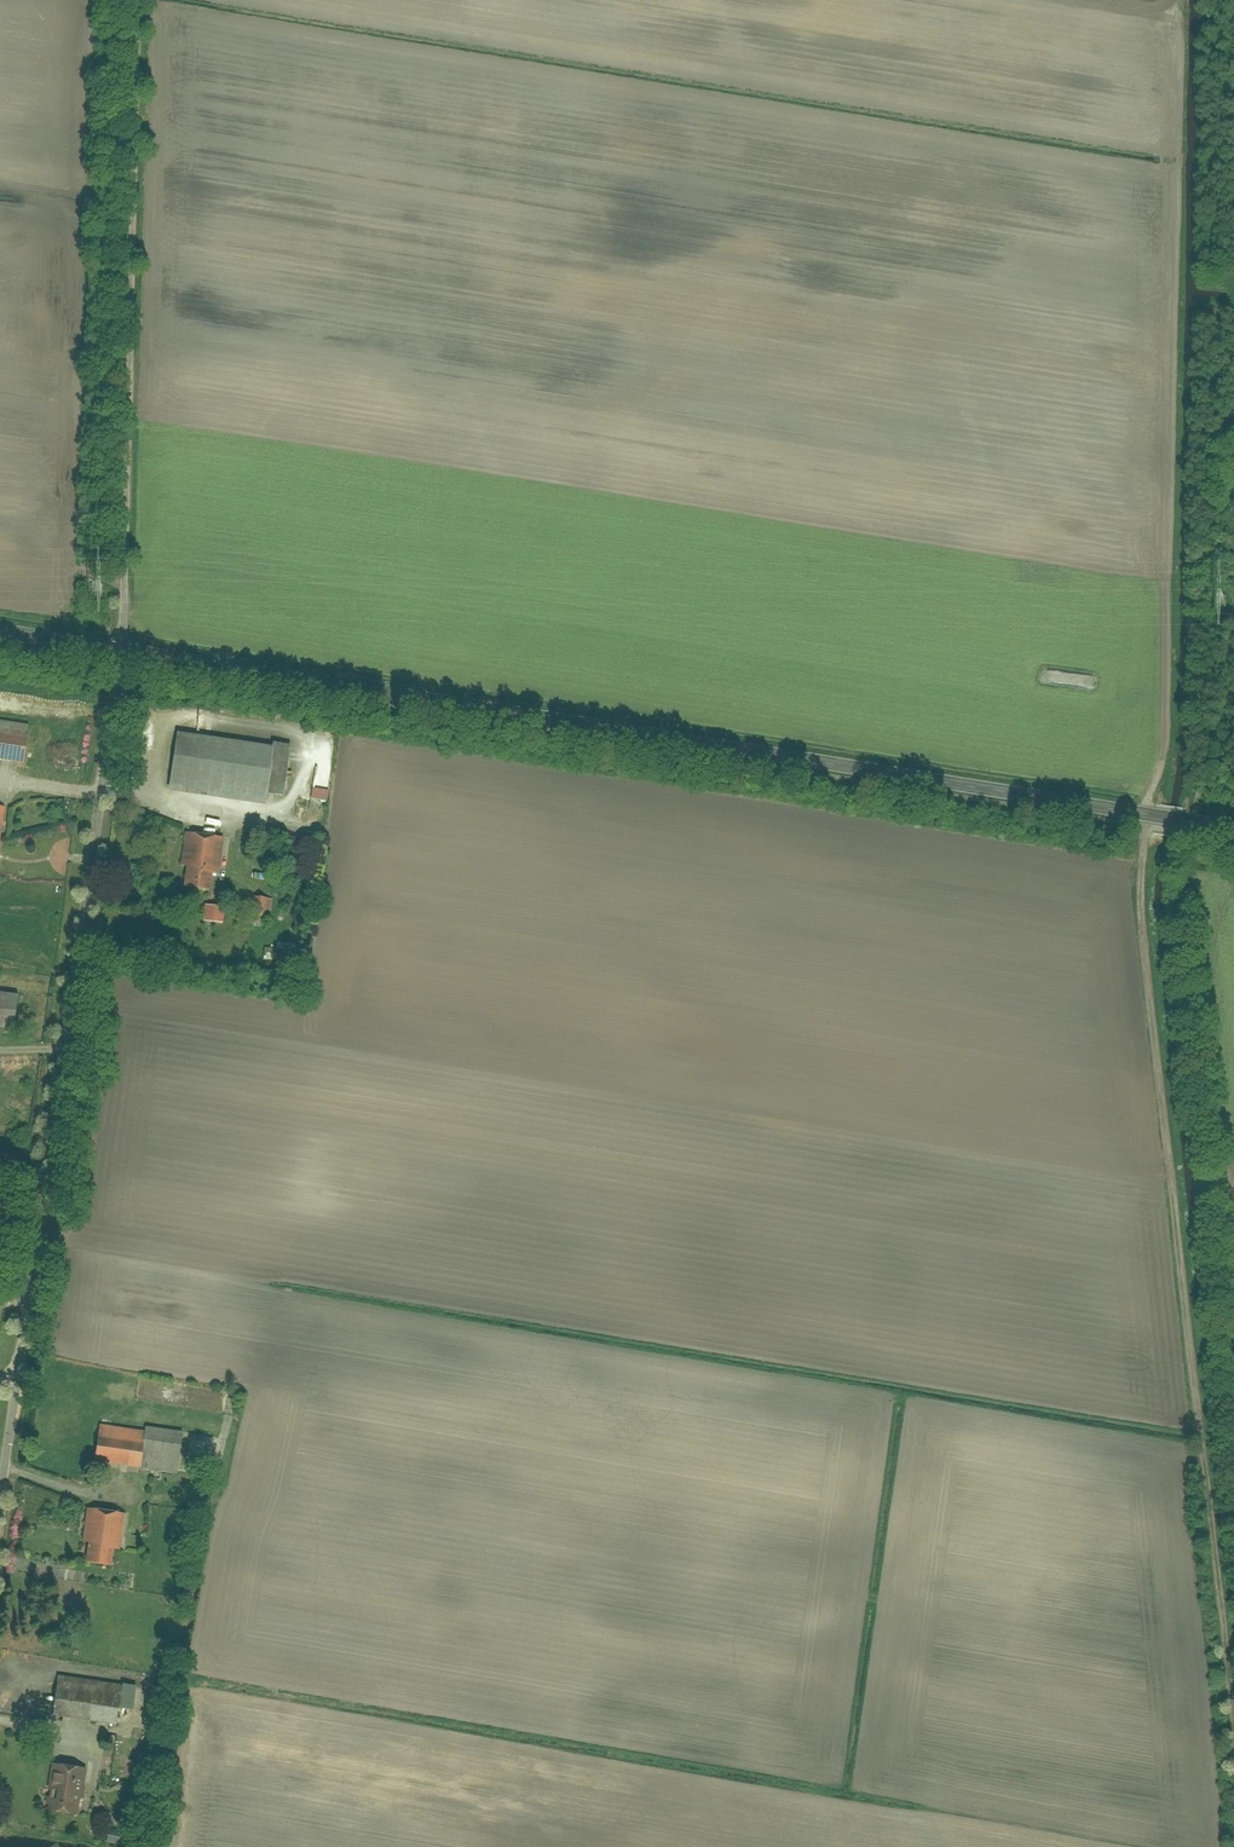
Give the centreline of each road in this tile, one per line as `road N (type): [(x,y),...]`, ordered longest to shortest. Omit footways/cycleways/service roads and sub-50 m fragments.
road 1 (tertiary): [(121,647),(1233,830)]
road 2 (track): [(1146,815),(1141,946),(1233,1732)]
road 3 (residential): [(121,647),(0,1513)]
road 4 (unclassified): [(139,0),(121,647)]
road 5 (track): [(1194,823),(1231,725),(1233,614)]
road 6 (tertiary): [(0,628),(121,647)]

